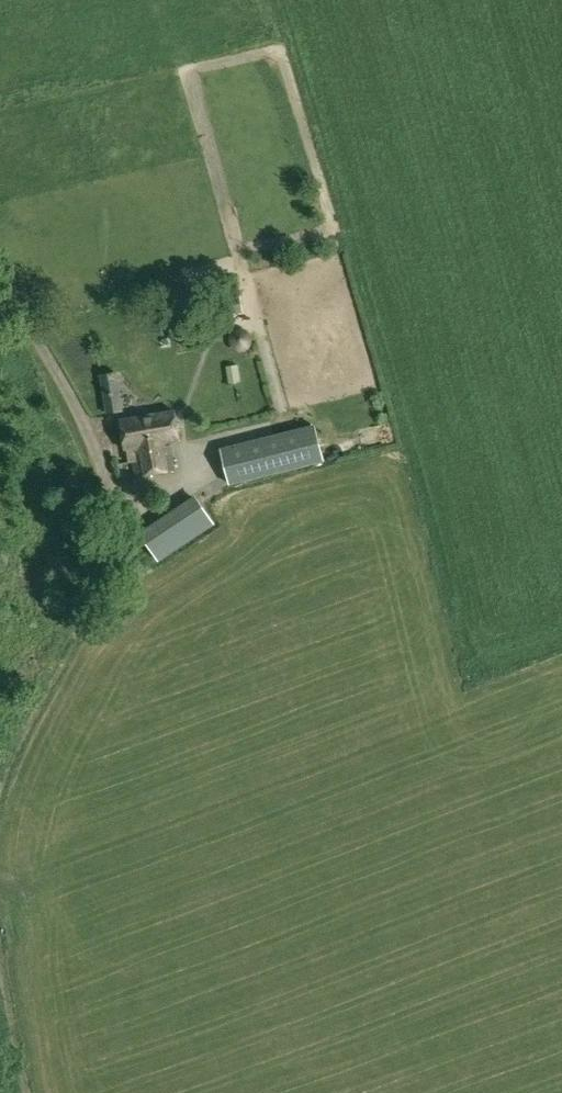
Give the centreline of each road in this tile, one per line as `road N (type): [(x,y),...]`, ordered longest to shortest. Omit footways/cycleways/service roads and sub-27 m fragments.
road 1 (track): [(0,802),(13,755),(96,590),(124,512),(107,445),(0,268)]
road 2 (track): [(35,1092),(0,925)]

